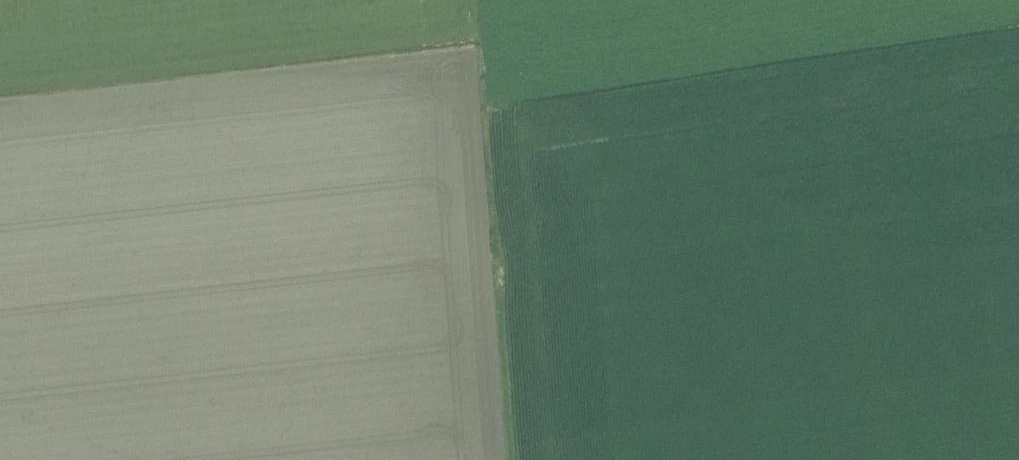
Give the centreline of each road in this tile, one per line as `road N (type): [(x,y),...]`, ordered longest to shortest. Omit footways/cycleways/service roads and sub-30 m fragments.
road 1 (unclassified): [(517,459),(486,0)]

